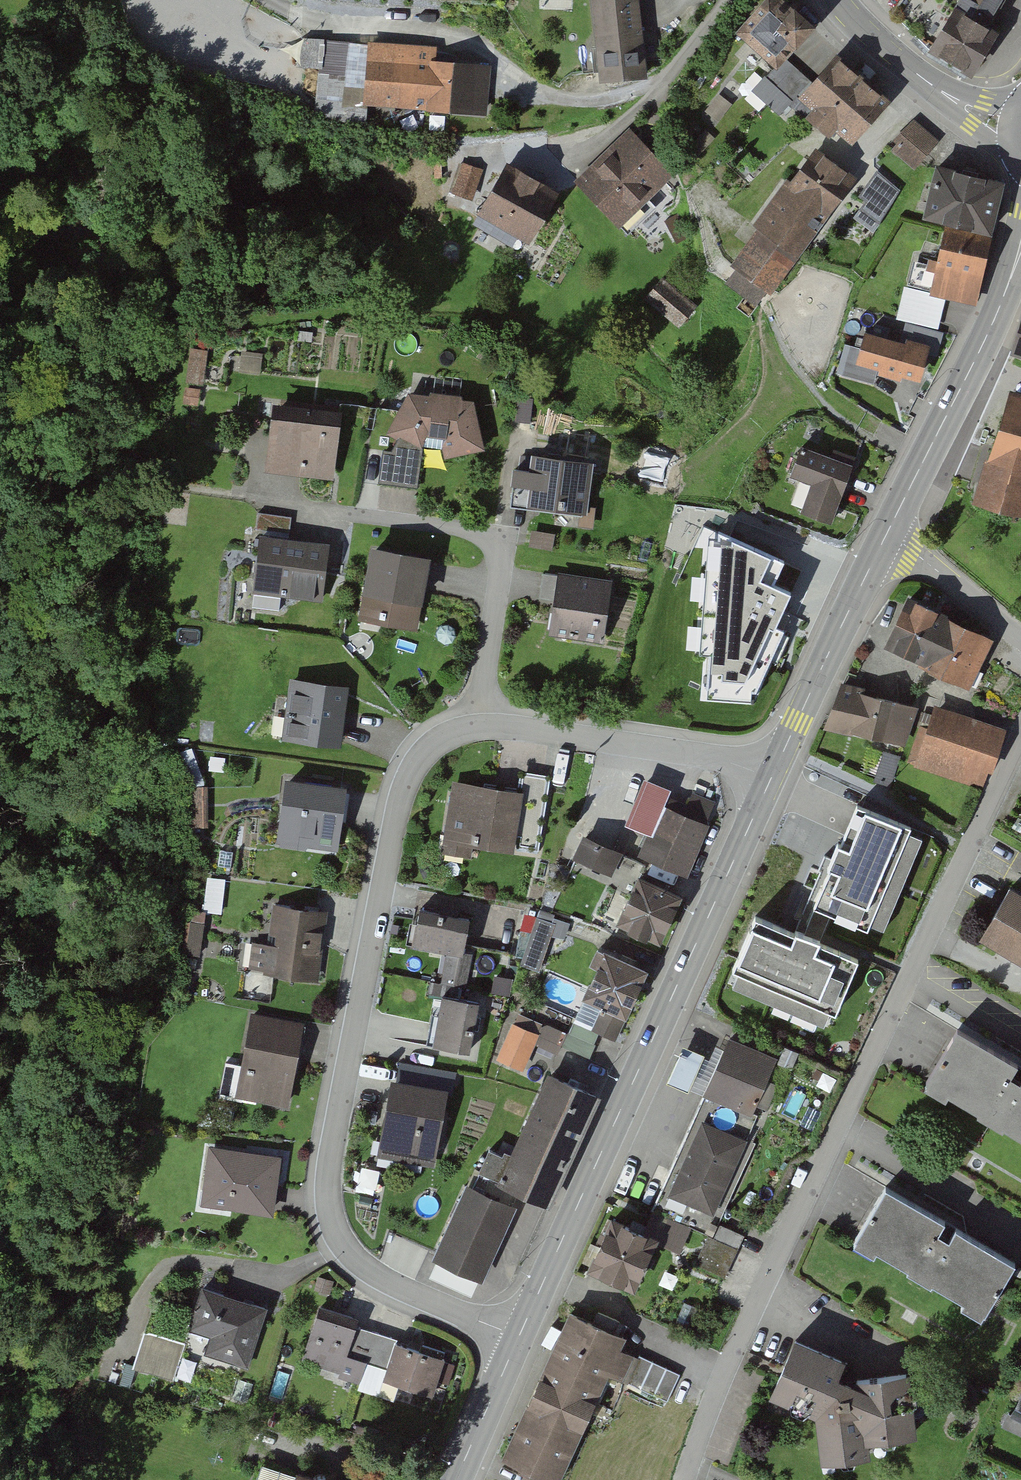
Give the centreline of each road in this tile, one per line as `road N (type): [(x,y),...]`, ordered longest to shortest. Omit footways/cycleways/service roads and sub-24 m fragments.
road 1 (residential): [(679,1479),(1020,742)]
road 2 (residential): [(481,724),(449,731),(408,777),(324,1193),(333,1229),(352,1257),(388,1282),(520,1337)]
road 3 (residential): [(264,0),(332,24),(458,40),(539,90),(581,102),(647,87),(673,71),(730,0)]
road 4 (residential): [(481,724),(500,571),(488,539),(236,496)]
road 5 (tertiary): [(661,1022),(520,1337)]
road 6 (tertiary): [(888,533),(991,329),(1020,248)]
road 7 (residential): [(770,780),(709,756),(481,724)]
road 8 (tertiary): [(770,780),(888,533)]
road 9 (tertiary): [(661,1022),(770,780)]
road 10 (tertiary): [(1009,129),(921,78),(839,0)]
road 11 (residential): [(888,533),(1020,645)]
road 12 (tertiary): [(520,1337),(456,1479)]

